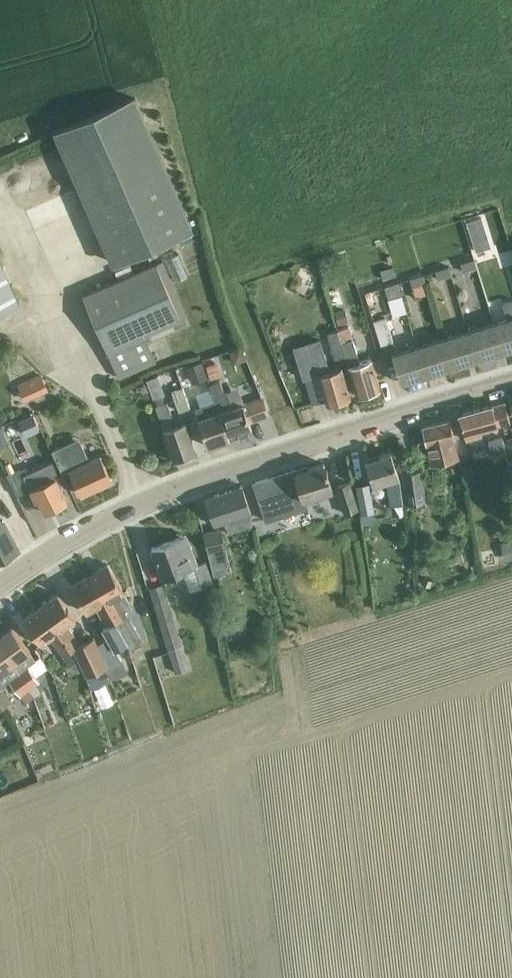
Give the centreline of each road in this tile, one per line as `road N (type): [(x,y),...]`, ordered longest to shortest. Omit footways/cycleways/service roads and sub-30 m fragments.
road 1 (tertiary): [(0,585),(73,536),(167,491),(511,376)]

